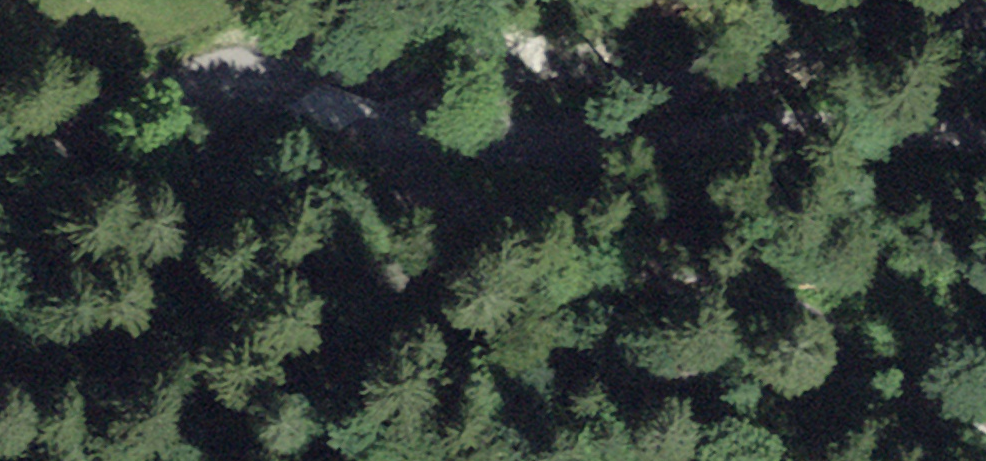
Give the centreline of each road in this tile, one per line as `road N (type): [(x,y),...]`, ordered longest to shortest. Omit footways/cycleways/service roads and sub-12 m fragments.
road 1 (track): [(985,439),(924,405),(796,304),(639,265),(535,218),(433,208),(405,195),(391,177),(386,136)]
road 2 (track): [(354,120),(386,136),(595,139),(796,128),(985,138)]
road 3 (track): [(0,151),(177,90),(264,84),(298,93)]

